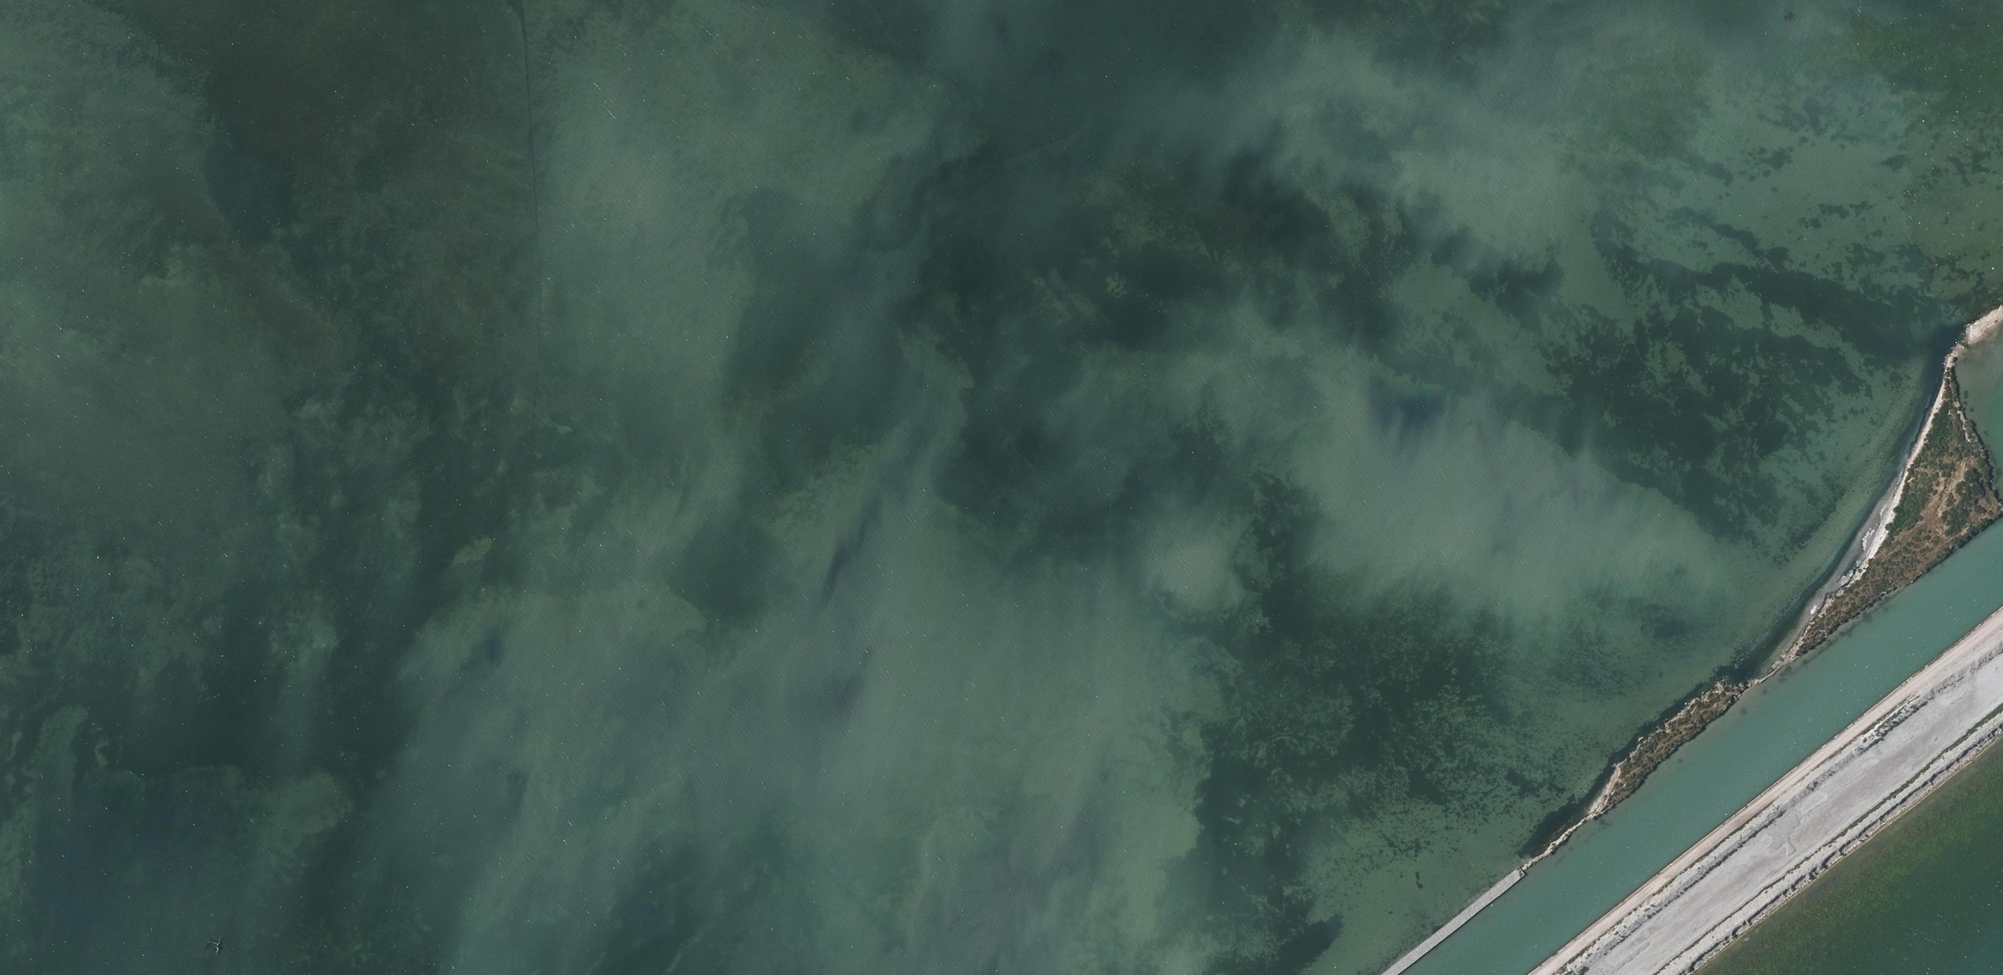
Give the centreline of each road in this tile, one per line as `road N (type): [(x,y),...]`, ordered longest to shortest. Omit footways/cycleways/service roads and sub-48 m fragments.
road 1 (track): [(2002,618),(1540,974)]

